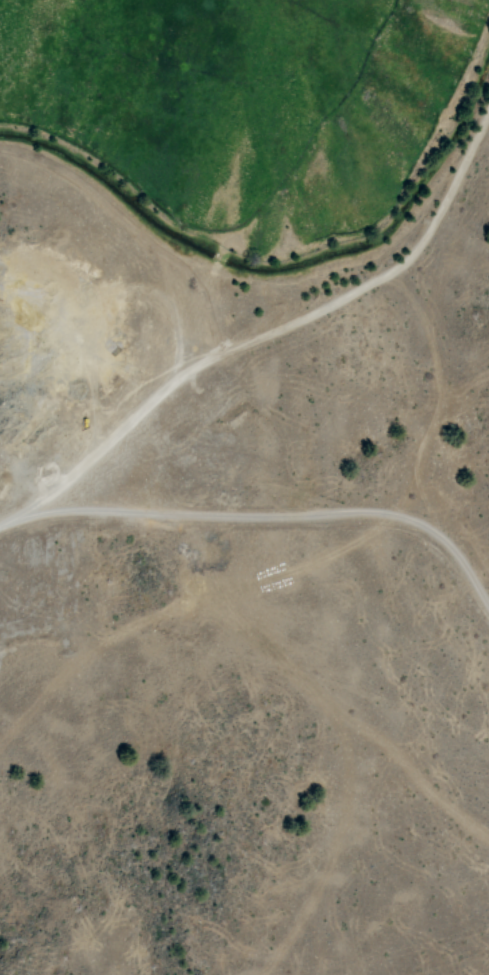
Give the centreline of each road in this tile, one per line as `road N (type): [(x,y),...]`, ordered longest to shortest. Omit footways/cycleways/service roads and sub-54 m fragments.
road 1 (residential): [(0,524),(184,371),(384,270),(417,243),(488,101)]
road 2 (residential): [(436,532),(382,511),(22,512)]
road 3 (track): [(384,270),(415,300),(435,355),(438,391),(417,453),(423,494),(436,532),(488,607)]

